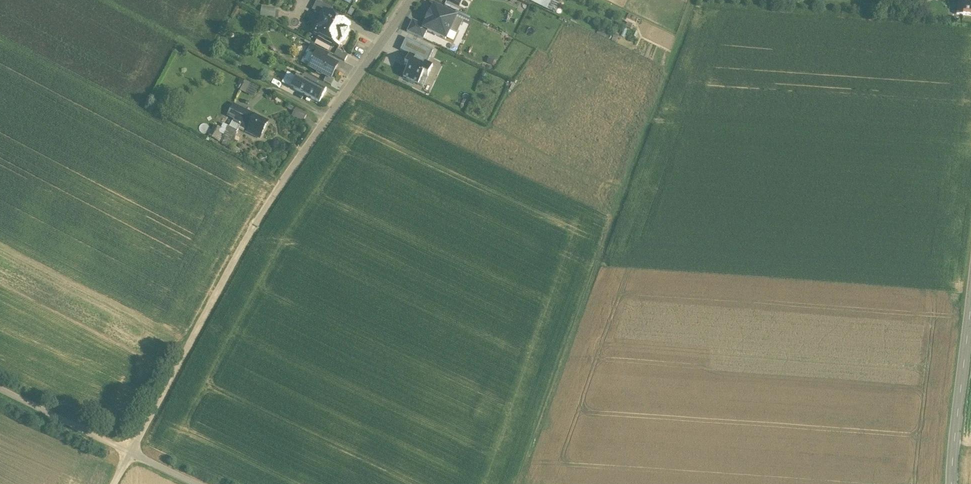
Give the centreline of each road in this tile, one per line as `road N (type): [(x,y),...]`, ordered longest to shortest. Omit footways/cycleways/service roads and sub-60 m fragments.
road 1 (track): [(519,483),(692,0)]
road 2 (track): [(113,483),(285,187)]
road 3 (residential): [(408,0),(285,187)]
road 4 (track): [(99,0),(276,91)]
road 5 (secondary): [(952,483),(970,303)]
road 6 (track): [(131,453),(0,389)]

